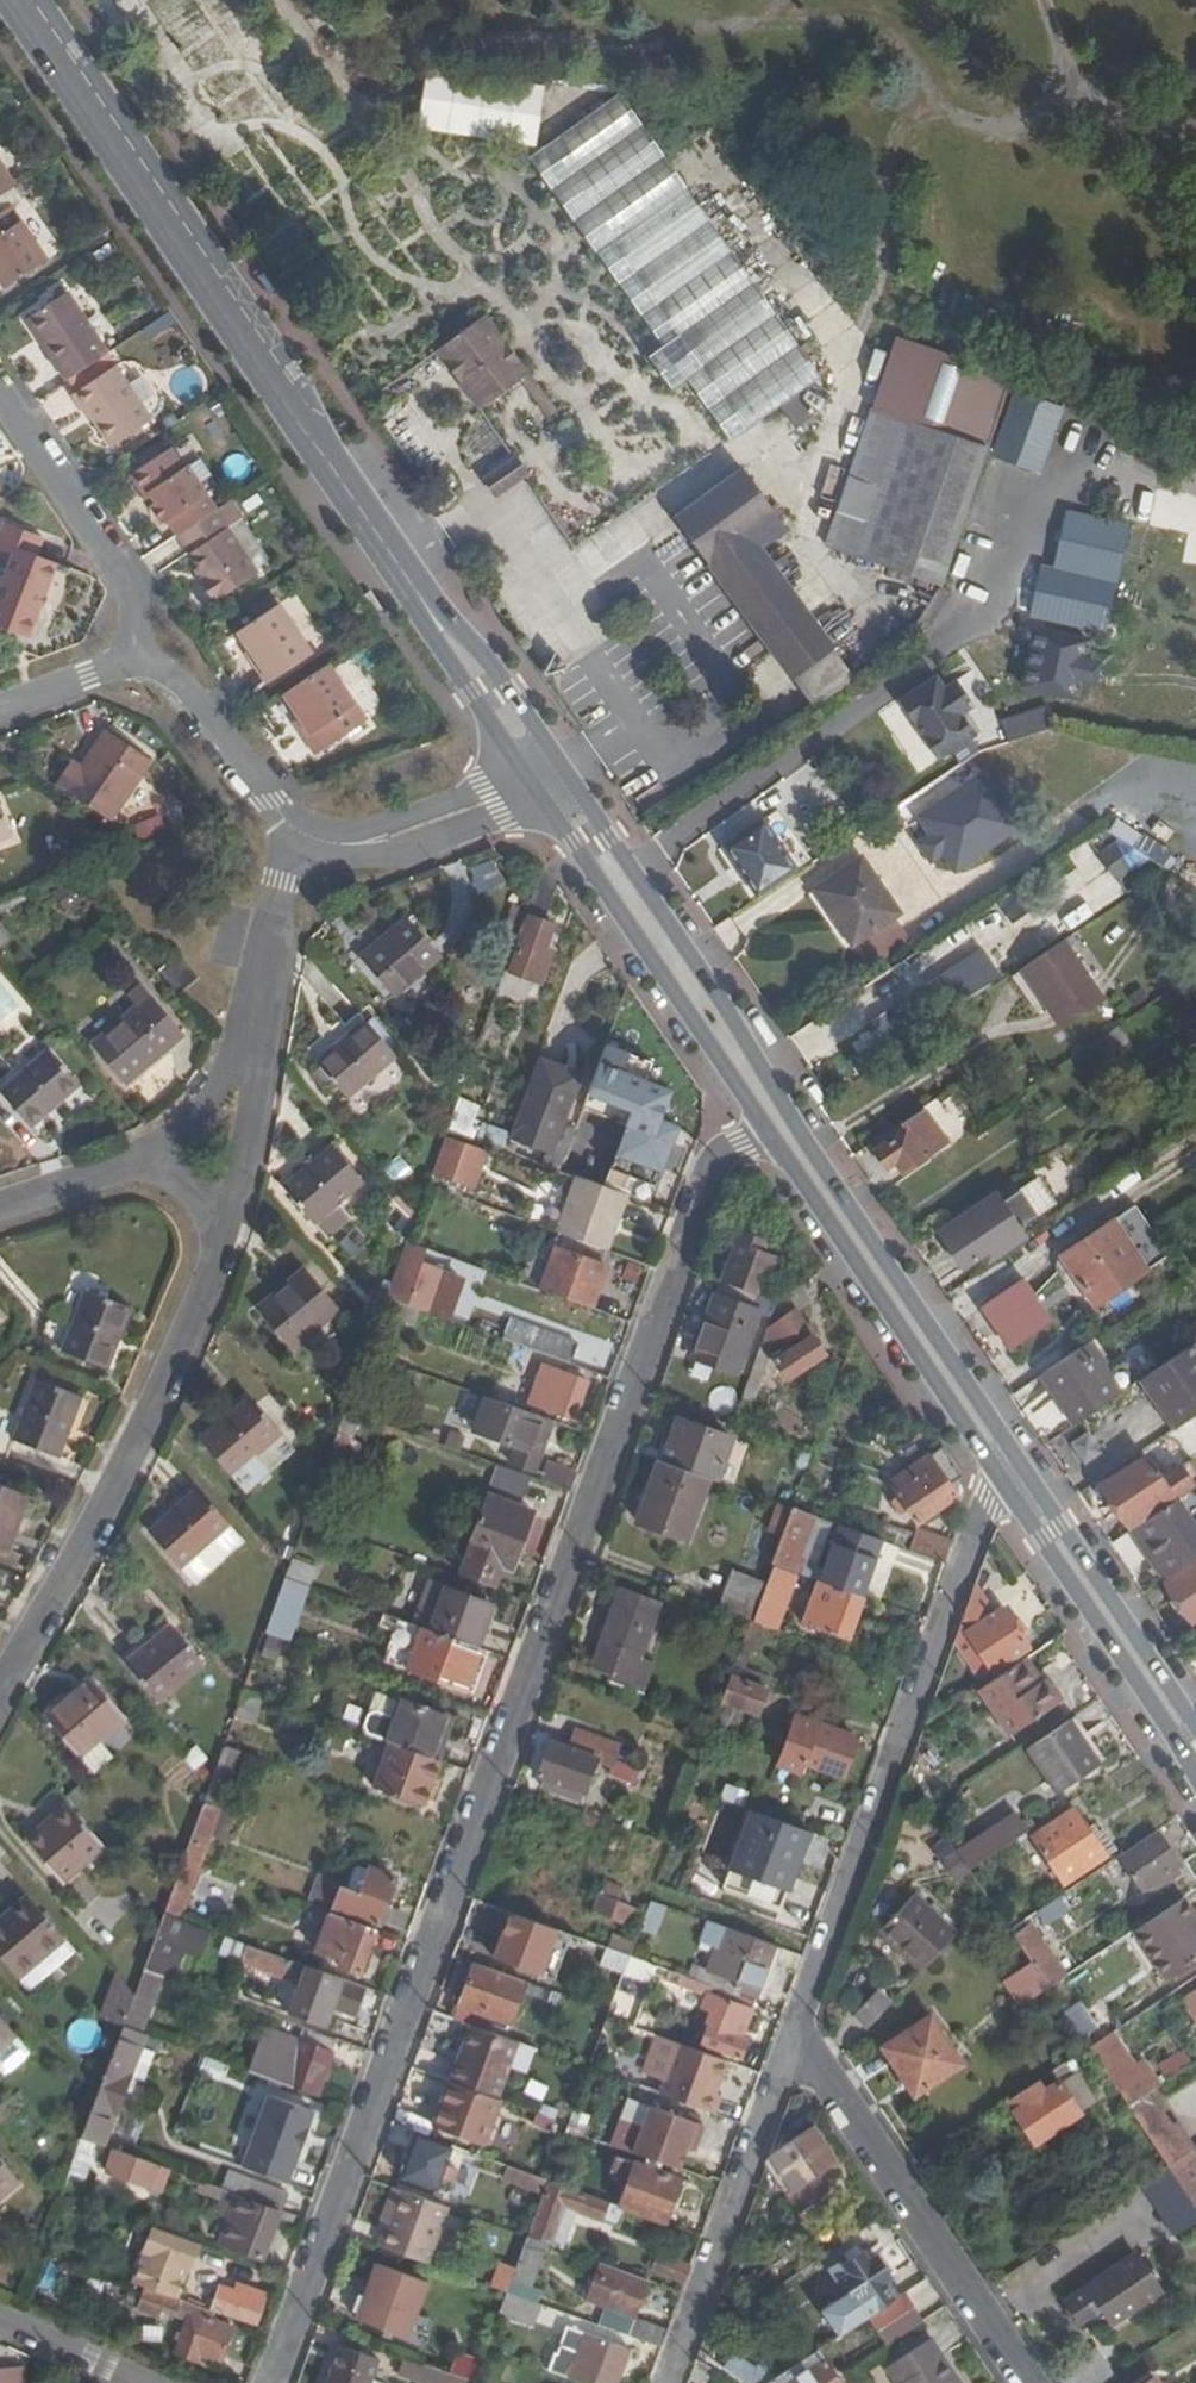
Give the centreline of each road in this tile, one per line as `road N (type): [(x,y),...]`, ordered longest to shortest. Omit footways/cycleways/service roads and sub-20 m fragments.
road 1 (residential): [(271,2382),(709,1177),(718,1160),(765,1131)]
road 2 (secondary): [(415,589),(17,0)]
road 3 (residential): [(795,2037),(1003,1461)]
road 4 (secondary): [(855,1240),(730,1016),(561,764)]
road 5 (residential): [(223,1237),(124,1466),(0,1689)]
road 6 (secondary): [(528,782),(765,1131)]
road 7 (residential): [(1028,2382),(795,2037)]
road 8 (residential): [(667,2382),(795,2037)]
road 9 (secondary): [(1003,1461),(1195,1751)]
road 10 (residential): [(0,391),(131,586),(137,637),(149,654)]
road 11 (secondary): [(855,1240),(1003,1461)]
road 12 (residential): [(149,654),(284,821),(312,837)]
road 13 (secondary): [(561,764),(473,644),(415,589)]
road 14 (residential): [(528,782),(373,842),(312,837)]
road 15 (secondary): [(415,589),(430,633),(528,782)]
road 16 (residential): [(312,837),(281,882),(251,1034)]
road 17 (residential): [(251,1034),(255,1093),(223,1237)]
road 18 (residential): [(125,1165),(190,1121),(251,1034)]
road 19 (residential): [(149,654),(0,708)]
road 20 (residential): [(143,2382),(0,2320)]
road 21 (secondary): [(765,1131),(855,1240)]
road 22 (residential): [(125,1165),(192,1184),(223,1237)]
road 23 (residential): [(0,1203),(125,1165)]

